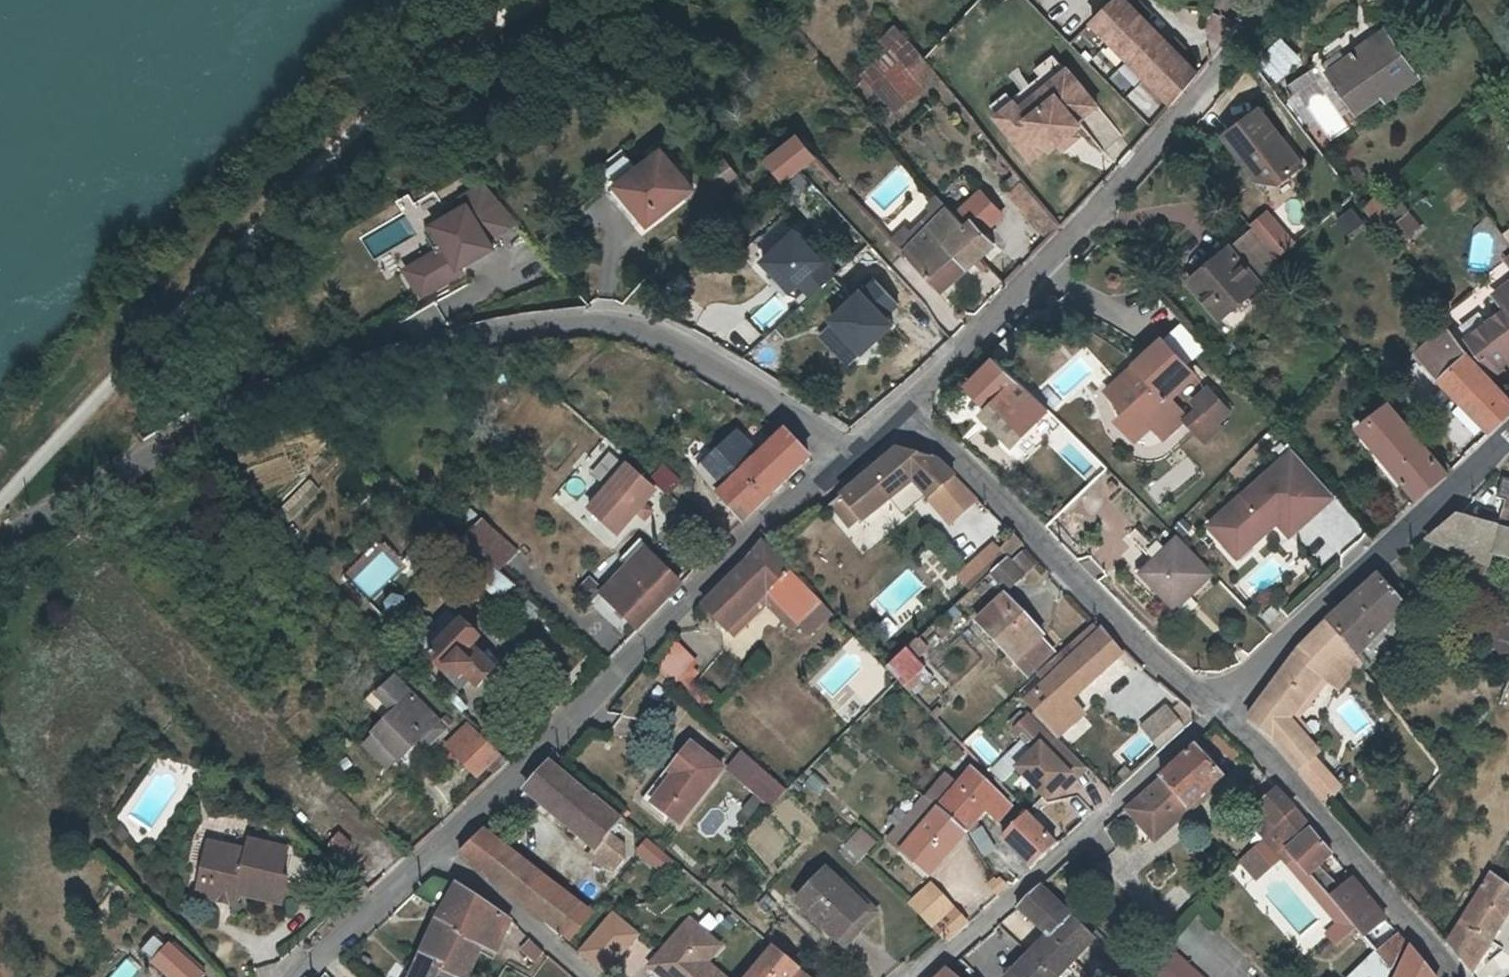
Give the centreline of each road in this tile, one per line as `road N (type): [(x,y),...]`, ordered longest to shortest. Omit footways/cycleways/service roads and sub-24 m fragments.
road 1 (residential): [(838,464),(796,421),(659,340),(591,320),(273,388),(123,458),(0,538)]
road 2 (residential): [(433,855),(770,517),(838,464)]
road 3 (residential): [(903,413),(1225,73),(1273,0)]
road 4 (residential): [(1218,707),(903,413)]
road 5 (residential): [(1508,433),(1218,707)]
road 6 (residential): [(929,976),(1218,707)]
road 7 (residential): [(1450,976),(1353,851),(1218,707)]
road 8 (residential): [(433,855),(595,976)]
road 9 (residential): [(295,976),(323,941),(433,855)]

